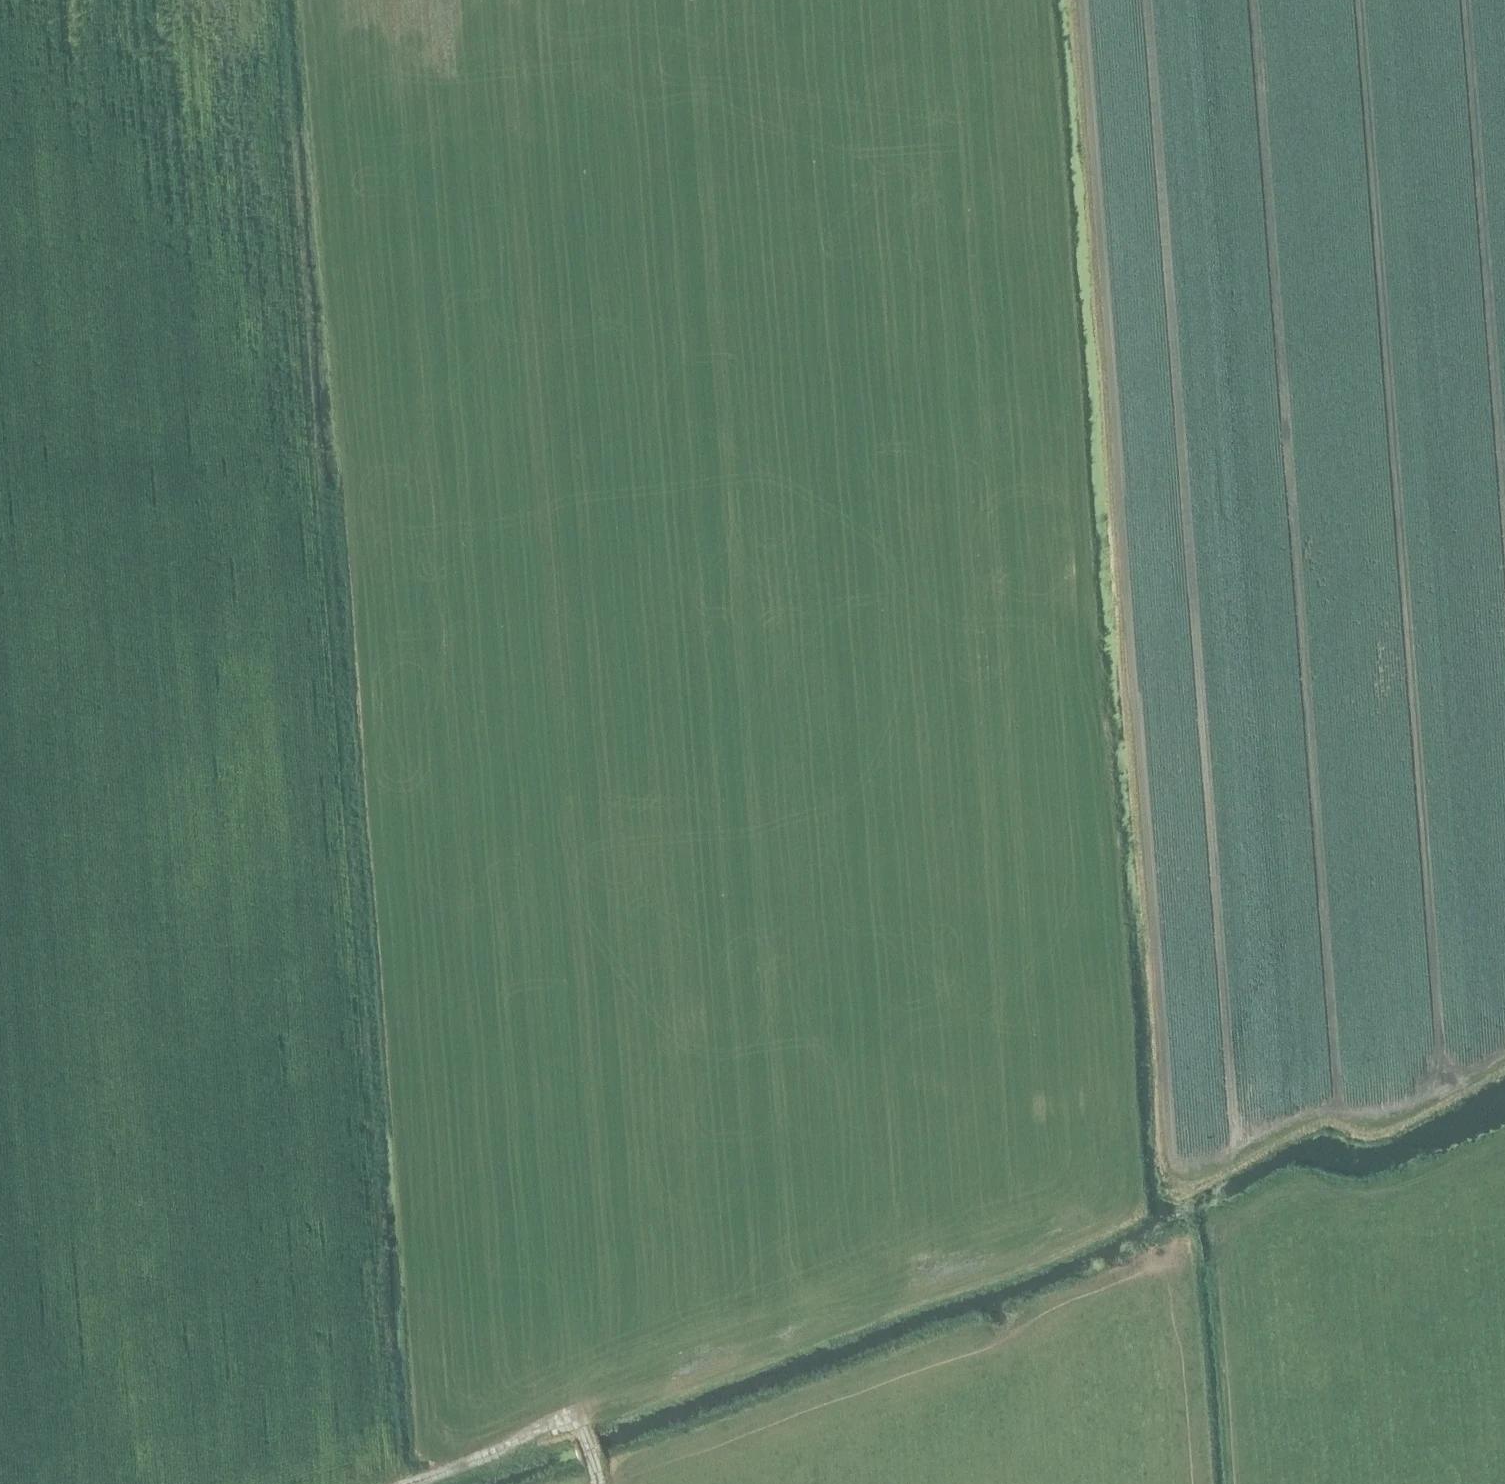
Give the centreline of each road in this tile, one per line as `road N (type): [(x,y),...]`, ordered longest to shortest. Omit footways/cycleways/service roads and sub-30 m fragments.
road 1 (track): [(407,1483),(551,1424),(579,1423),(596,1483)]

